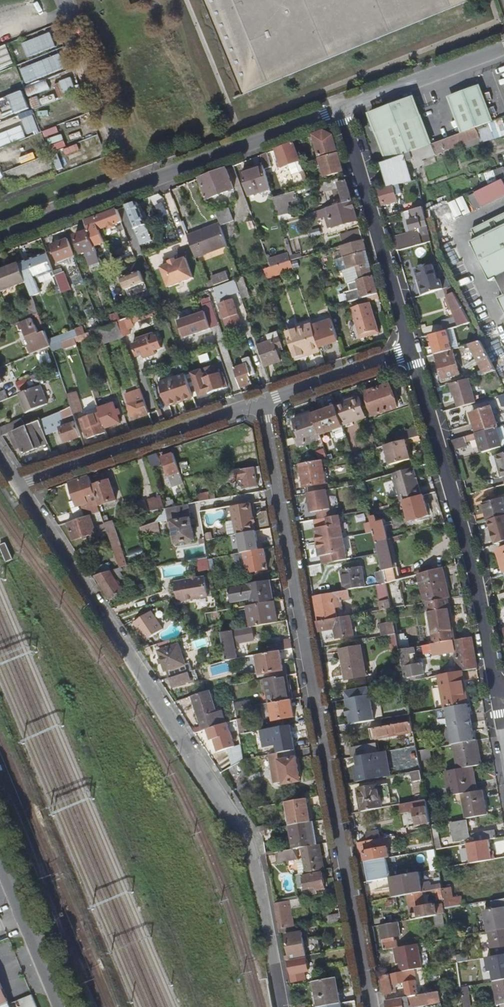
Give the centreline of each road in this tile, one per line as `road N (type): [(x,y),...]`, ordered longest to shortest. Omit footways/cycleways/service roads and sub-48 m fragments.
road 1 (residential): [(263,402),(370,1006)]
road 2 (residential): [(18,485),(244,836),(281,1006)]
road 3 (residential): [(342,108),(0,237)]
road 4 (residential): [(410,351),(462,520),(499,690)]
road 5 (residential): [(18,485),(263,402)]
road 6 (residential): [(342,108),(410,351)]
road 7 (residential): [(503,47),(342,108)]
road 8 (unclassified): [(0,849),(65,1006)]
road 9 (residential): [(263,402),(410,351)]

